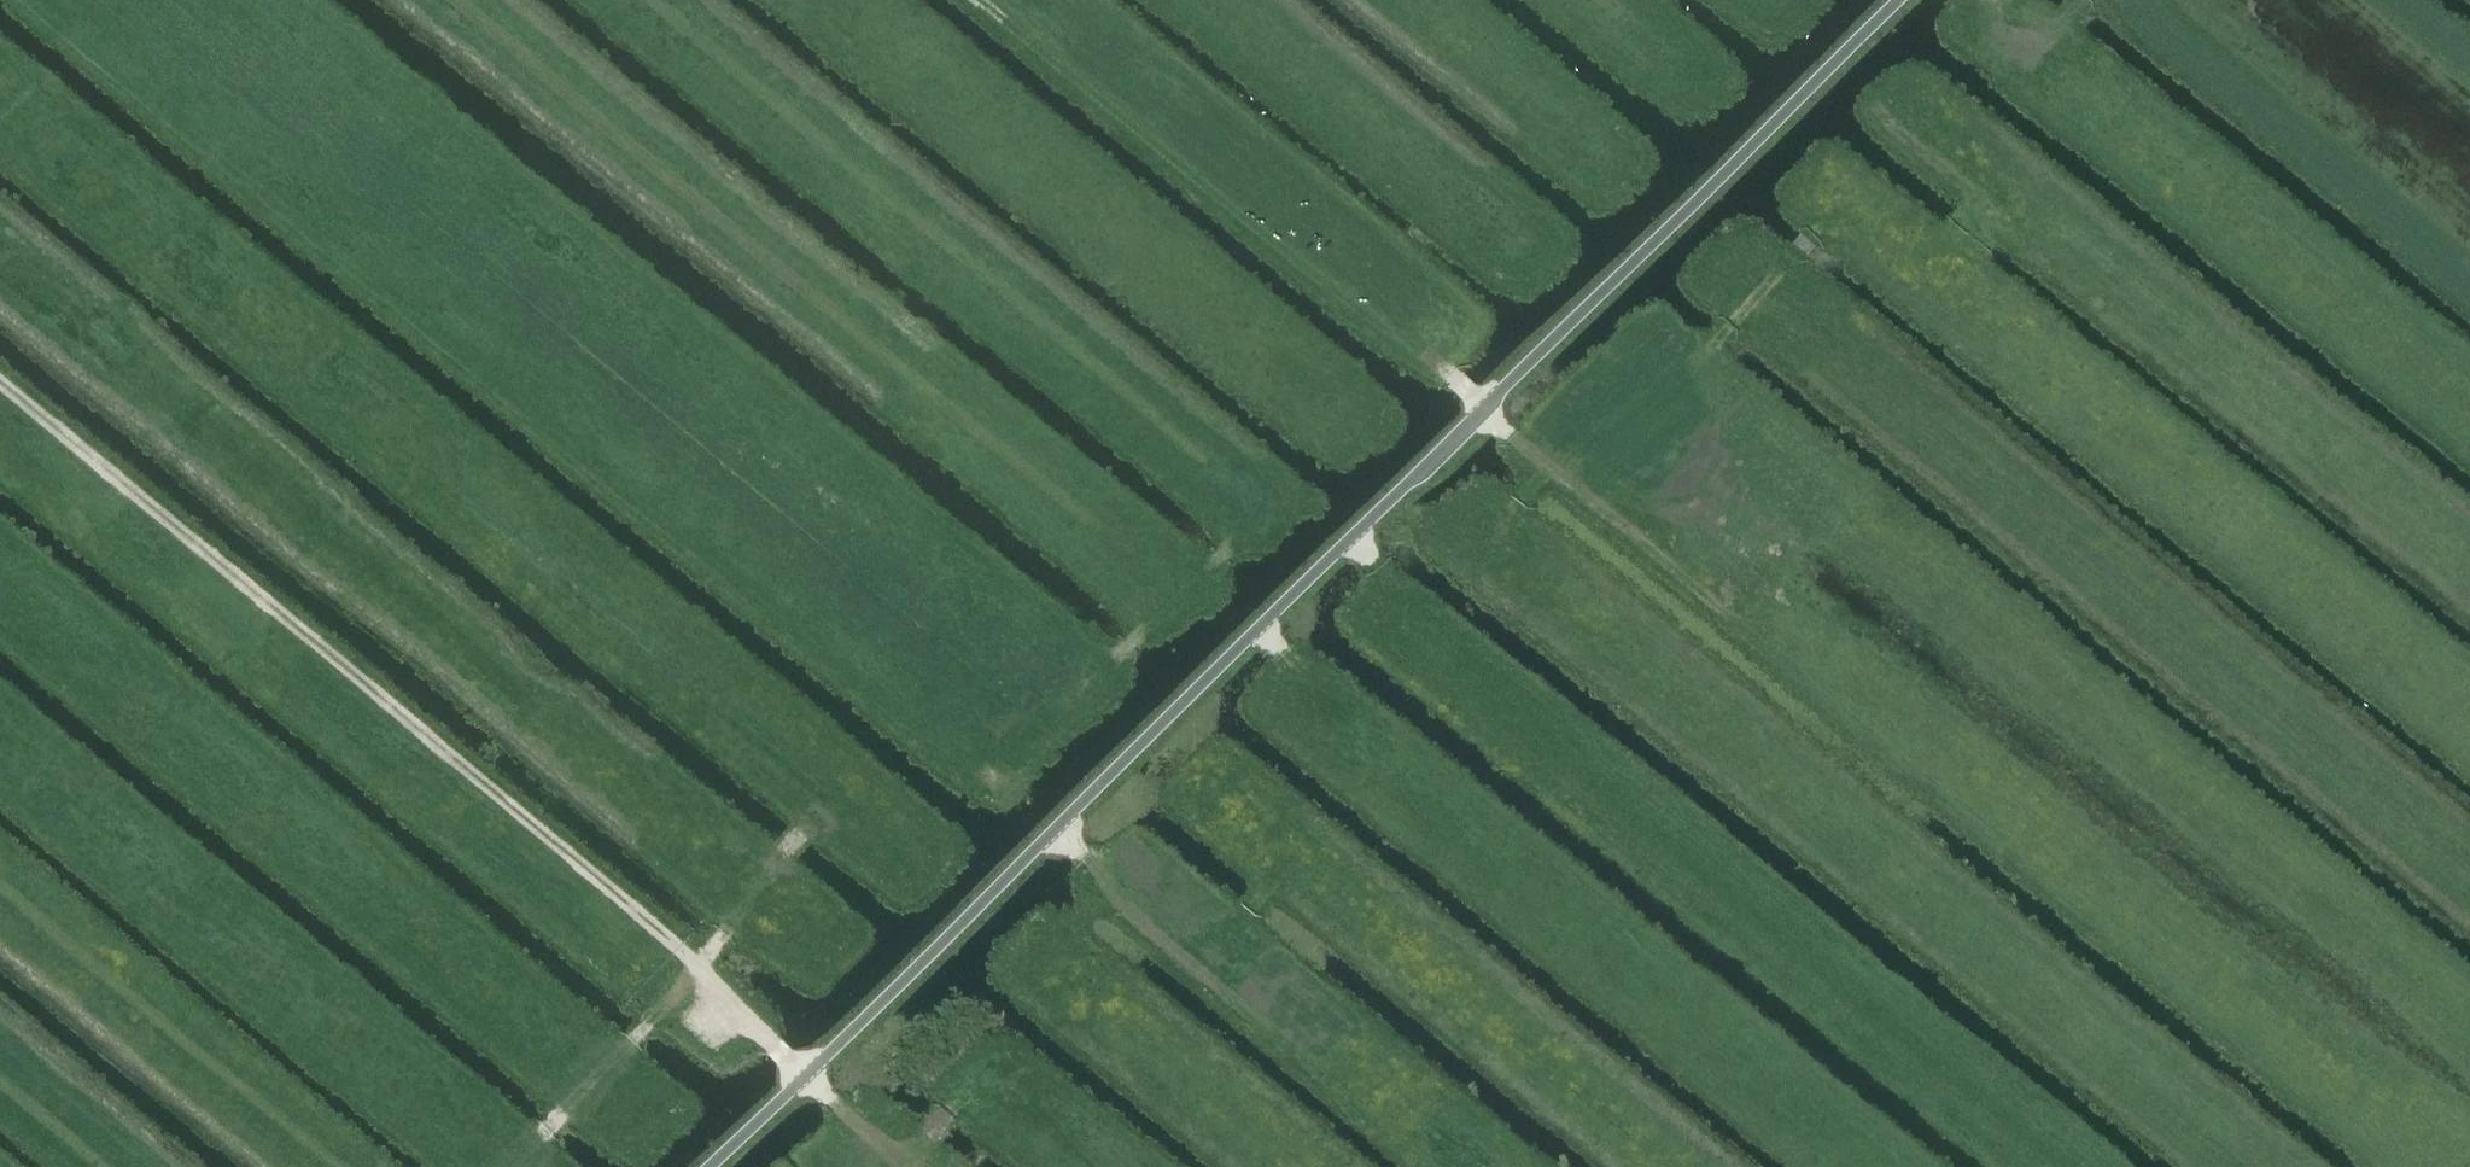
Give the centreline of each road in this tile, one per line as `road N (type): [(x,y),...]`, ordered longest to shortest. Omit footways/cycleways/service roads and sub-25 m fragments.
road 1 (unclassified): [(712,1166),(1894,0)]
road 2 (track): [(861,1128),(805,1081),(695,963),(0,385)]
road 3 (track): [(1480,414),(976,0)]
road 4 (track): [(1541,464),(1669,380),(1729,328),(1815,230)]
road 5 (track): [(538,1136),(751,899)]
road 6 (track): [(1480,414),(1728,610)]
road 7 (track): [(981,759),(1116,884)]

